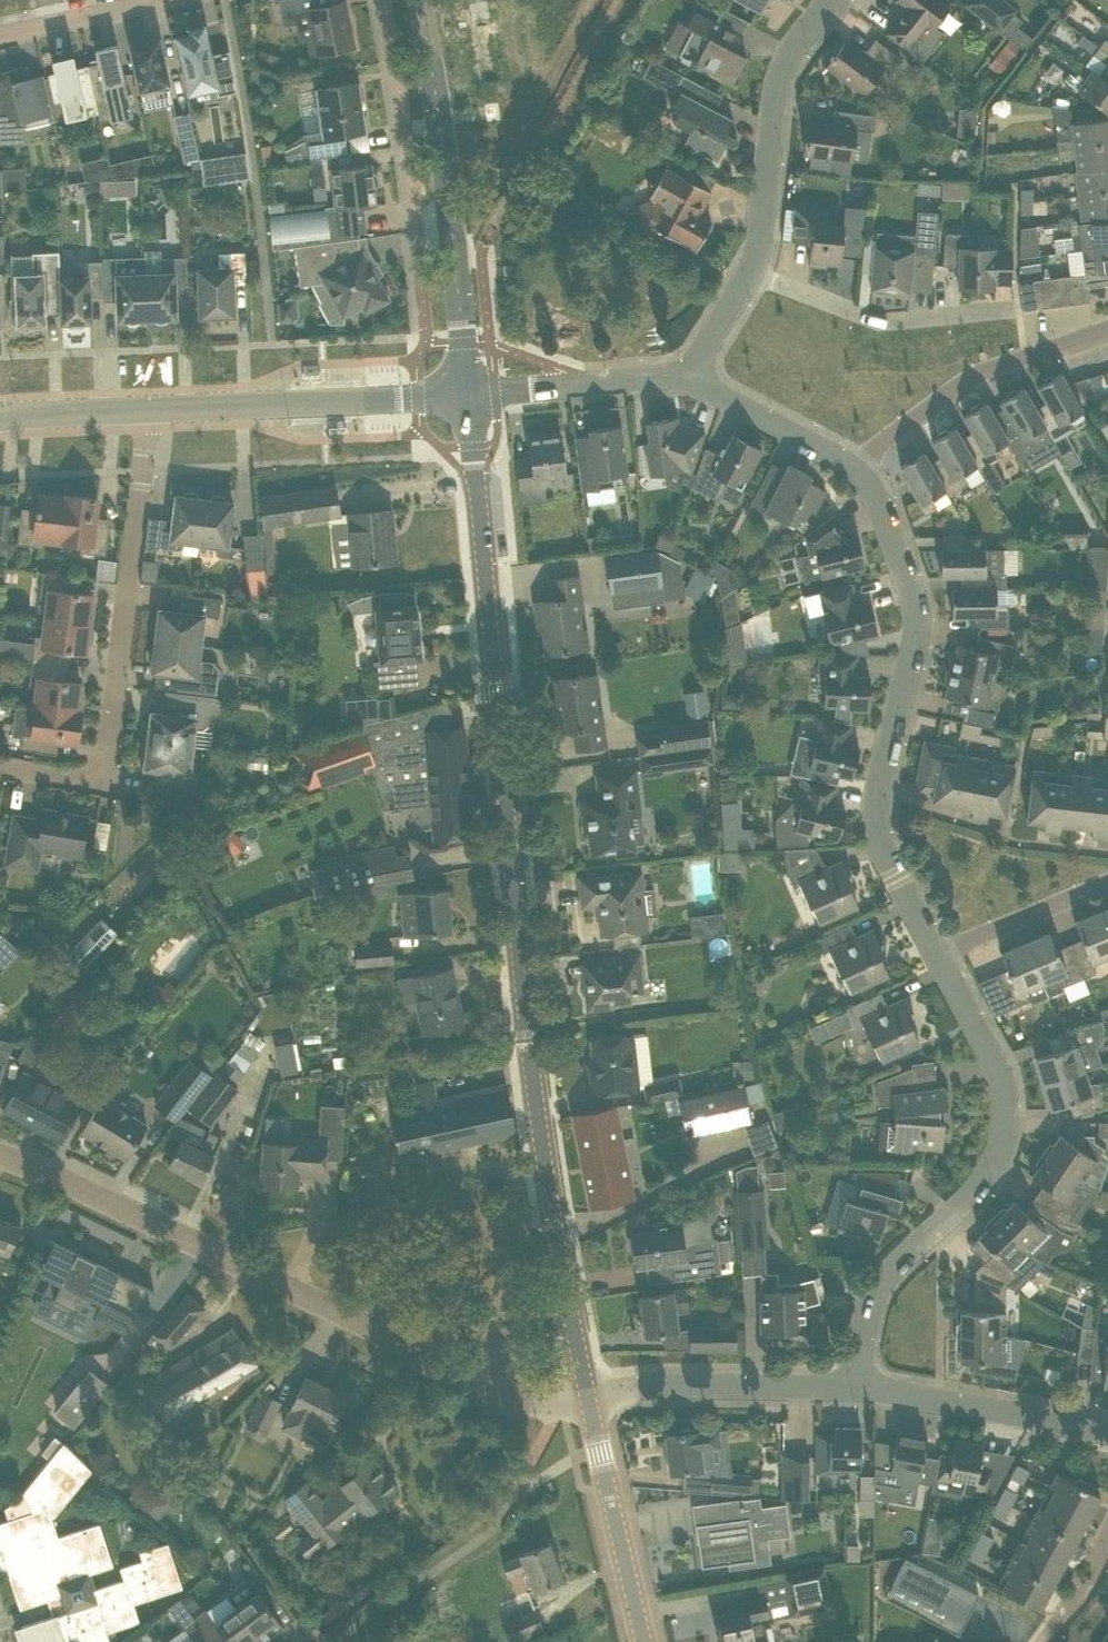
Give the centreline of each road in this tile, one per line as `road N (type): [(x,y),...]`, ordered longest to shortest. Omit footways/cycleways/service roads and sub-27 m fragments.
road 1 (tertiary): [(588,1402),(545,1184),(517,956),(471,399)]
road 2 (unclassified): [(588,1402),(556,1409),(524,1402),(0,1154)]
road 3 (unclassified): [(944,969),(888,870),(876,827),(906,653),(900,554),(878,505),(837,466)]
road 4 (unclassified): [(860,1390),(865,1346),(890,1287),(973,1202),(992,1168),(994,1083),(944,969)]
road 5 (unclassified): [(0,772),(71,786),(100,771),(113,735),(156,412)]
road 6 (tertiary): [(471,399),(419,0)]
road 7 (tertiary): [(156,412),(471,399)]
road 8 (unclassified): [(1107,329),(979,375),(890,451),(837,466)]
road 9 (unclassified): [(757,245),(768,278),(883,322),(1008,310)]
road 10 (unclassified): [(588,1402),(634,1386),(860,1390)]
road 11 (residential): [(830,0),(784,69),(757,245)]
road 12 (unclassified): [(860,1390),(1107,1443)]
road 13 (tertiary): [(643,1641),(588,1402)]
road 14 (residential): [(686,380),(652,376),(471,399)]
road 15 (unclassified): [(1107,888),(944,969)]
road 16 (residential): [(837,466),(686,380)]
road 17 (tertiary): [(0,418),(156,412)]
road 18 (residential): [(757,245),(744,287),(686,380)]
road 19 (unclassified): [(56,26),(181,0)]

